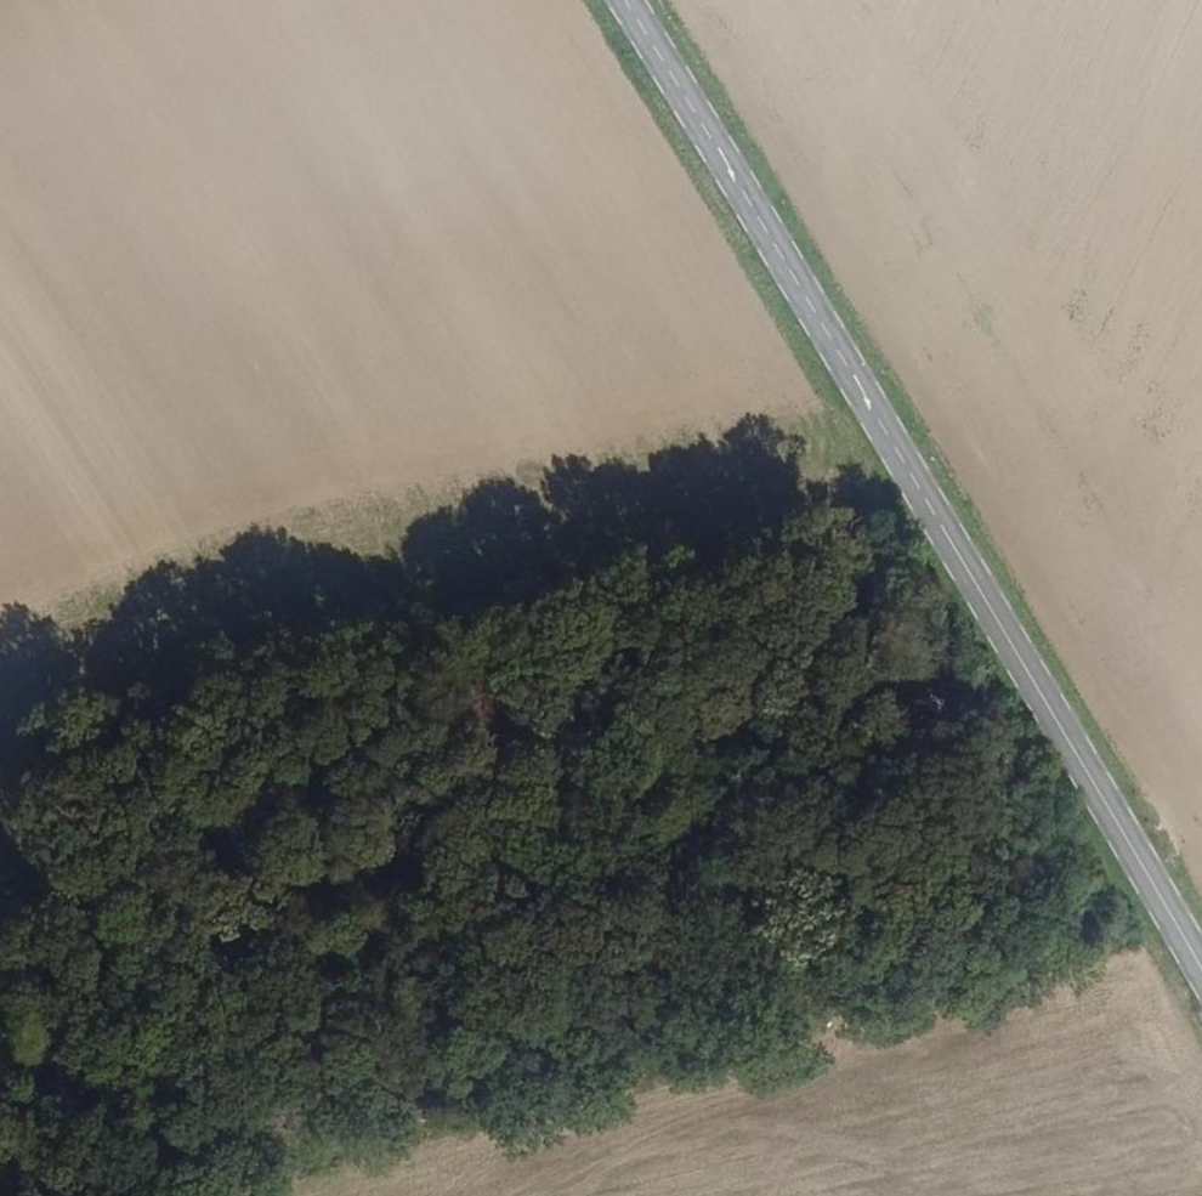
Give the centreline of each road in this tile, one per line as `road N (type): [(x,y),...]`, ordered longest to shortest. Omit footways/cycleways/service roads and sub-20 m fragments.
road 1 (tertiary): [(1201,970),(624,0)]

